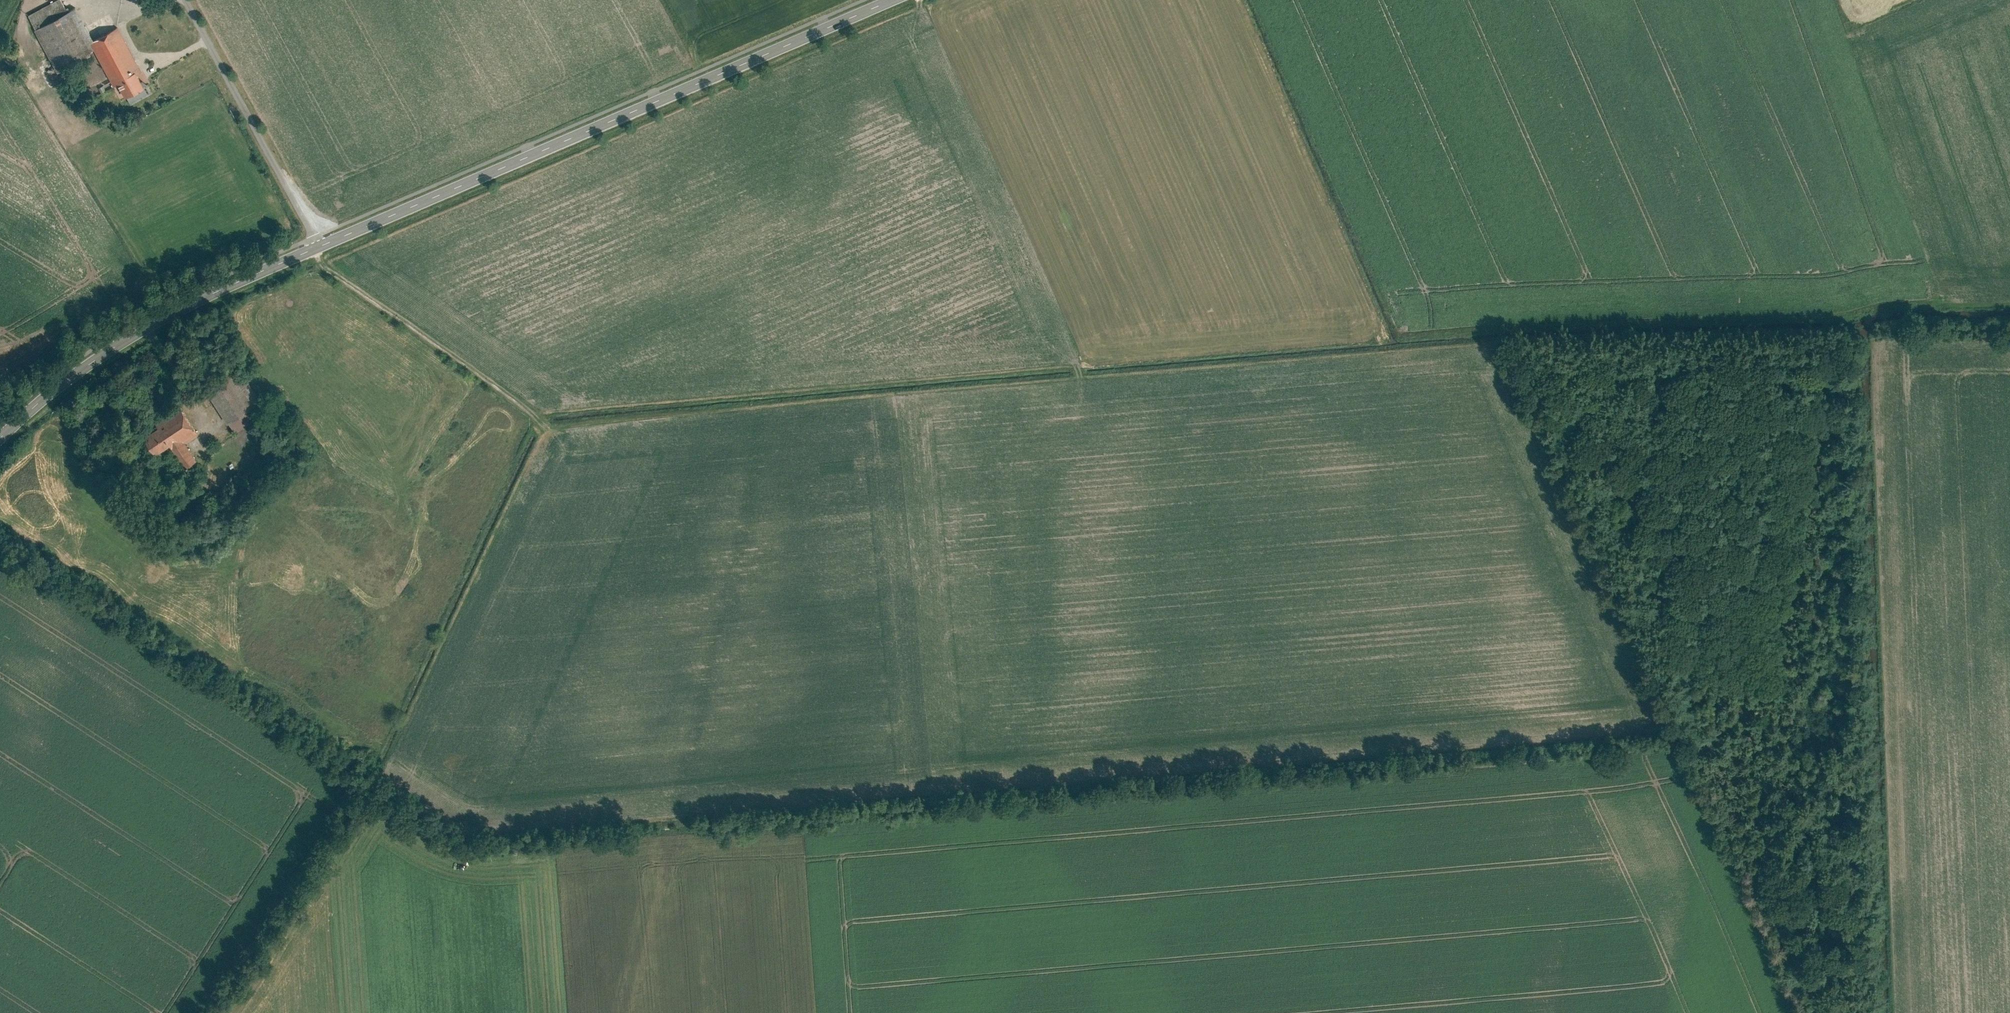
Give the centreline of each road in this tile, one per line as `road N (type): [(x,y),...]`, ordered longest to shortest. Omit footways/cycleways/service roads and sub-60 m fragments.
road 1 (tertiary): [(890,0),(317,247)]
road 2 (tertiary): [(317,247),(119,344),(0,438)]
road 3 (track): [(561,431),(325,269),(312,250)]
road 4 (unclassified): [(317,247),(189,0)]

